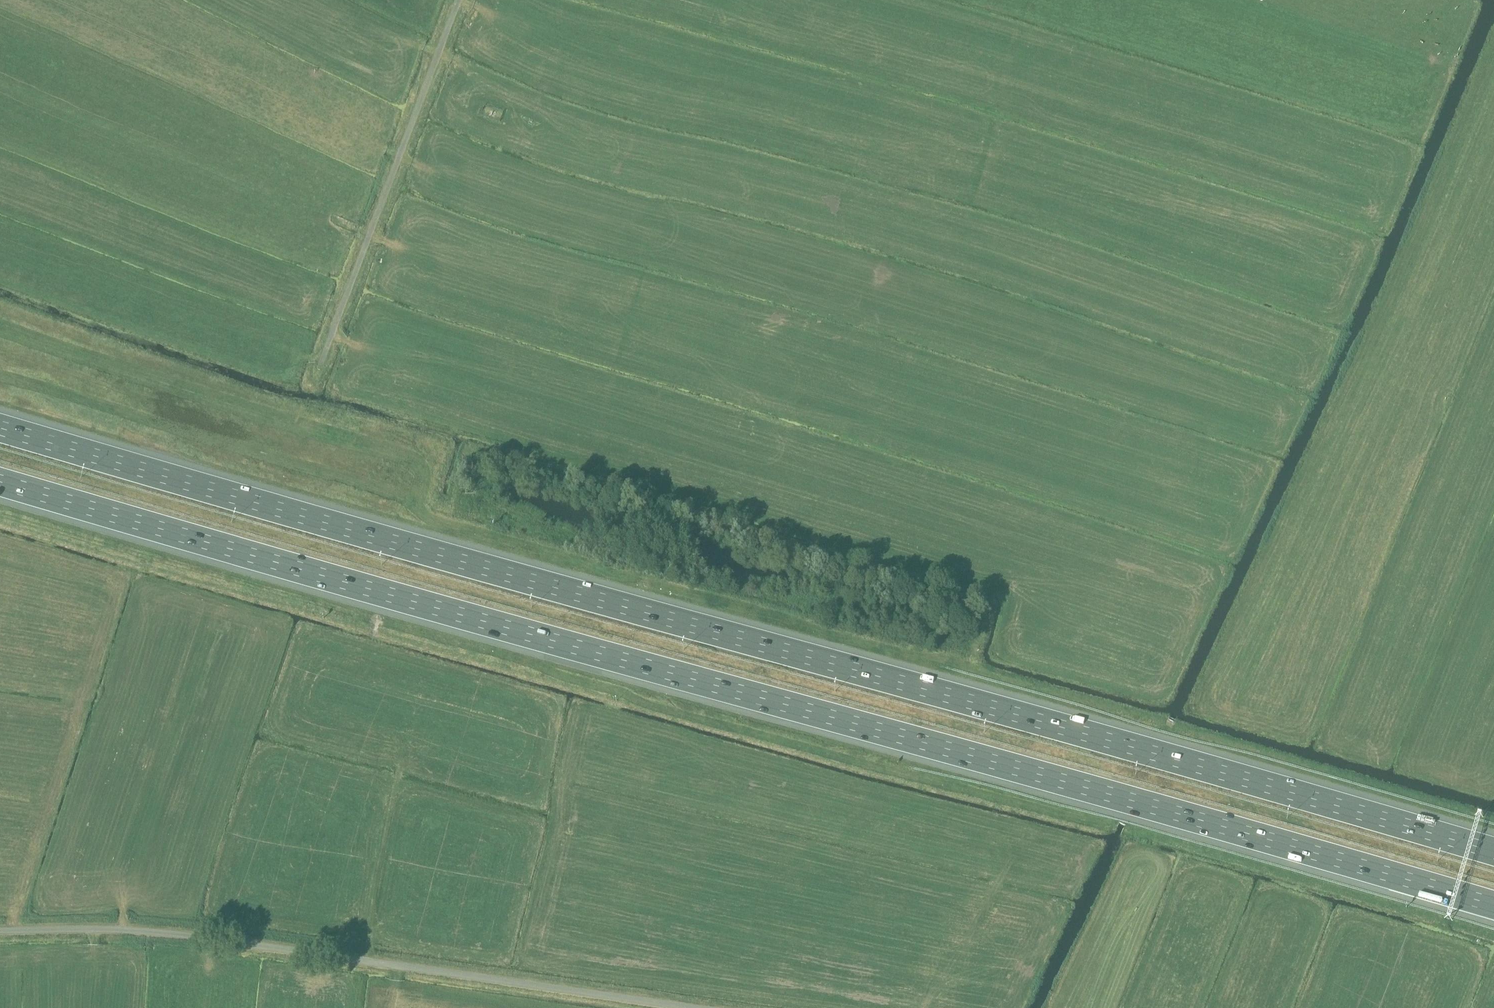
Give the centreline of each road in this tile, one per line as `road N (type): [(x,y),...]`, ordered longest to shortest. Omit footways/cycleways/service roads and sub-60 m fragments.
road 1 (motorway): [(0,480),(1493,906)]
road 2 (motorway): [(1493,854),(0,431)]
road 3 (unclassified): [(716,1007),(243,941),(146,931),(0,932)]
road 4 (unclassified): [(321,366),(460,0)]

